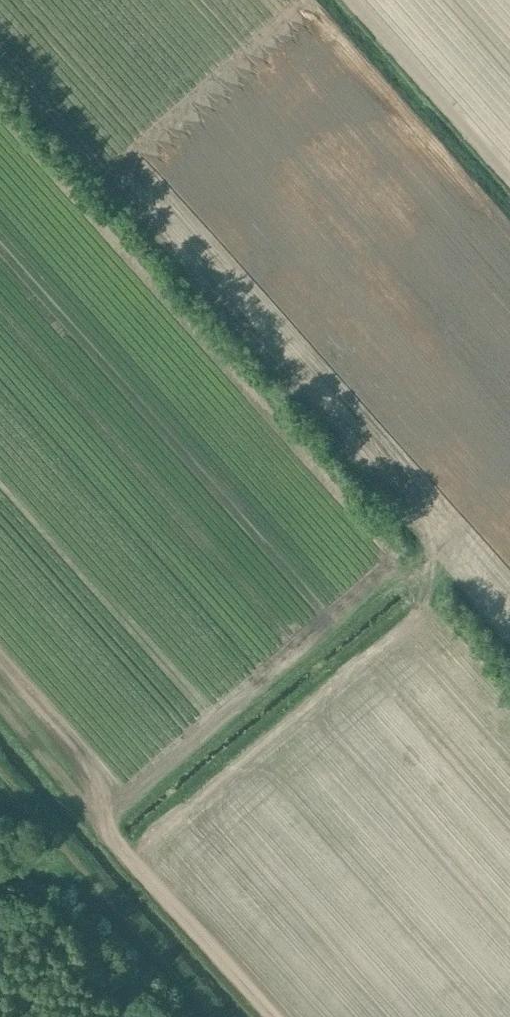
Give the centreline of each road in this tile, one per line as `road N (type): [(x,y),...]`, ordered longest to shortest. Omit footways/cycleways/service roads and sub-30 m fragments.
road 1 (track): [(0,772),(211,1016)]

